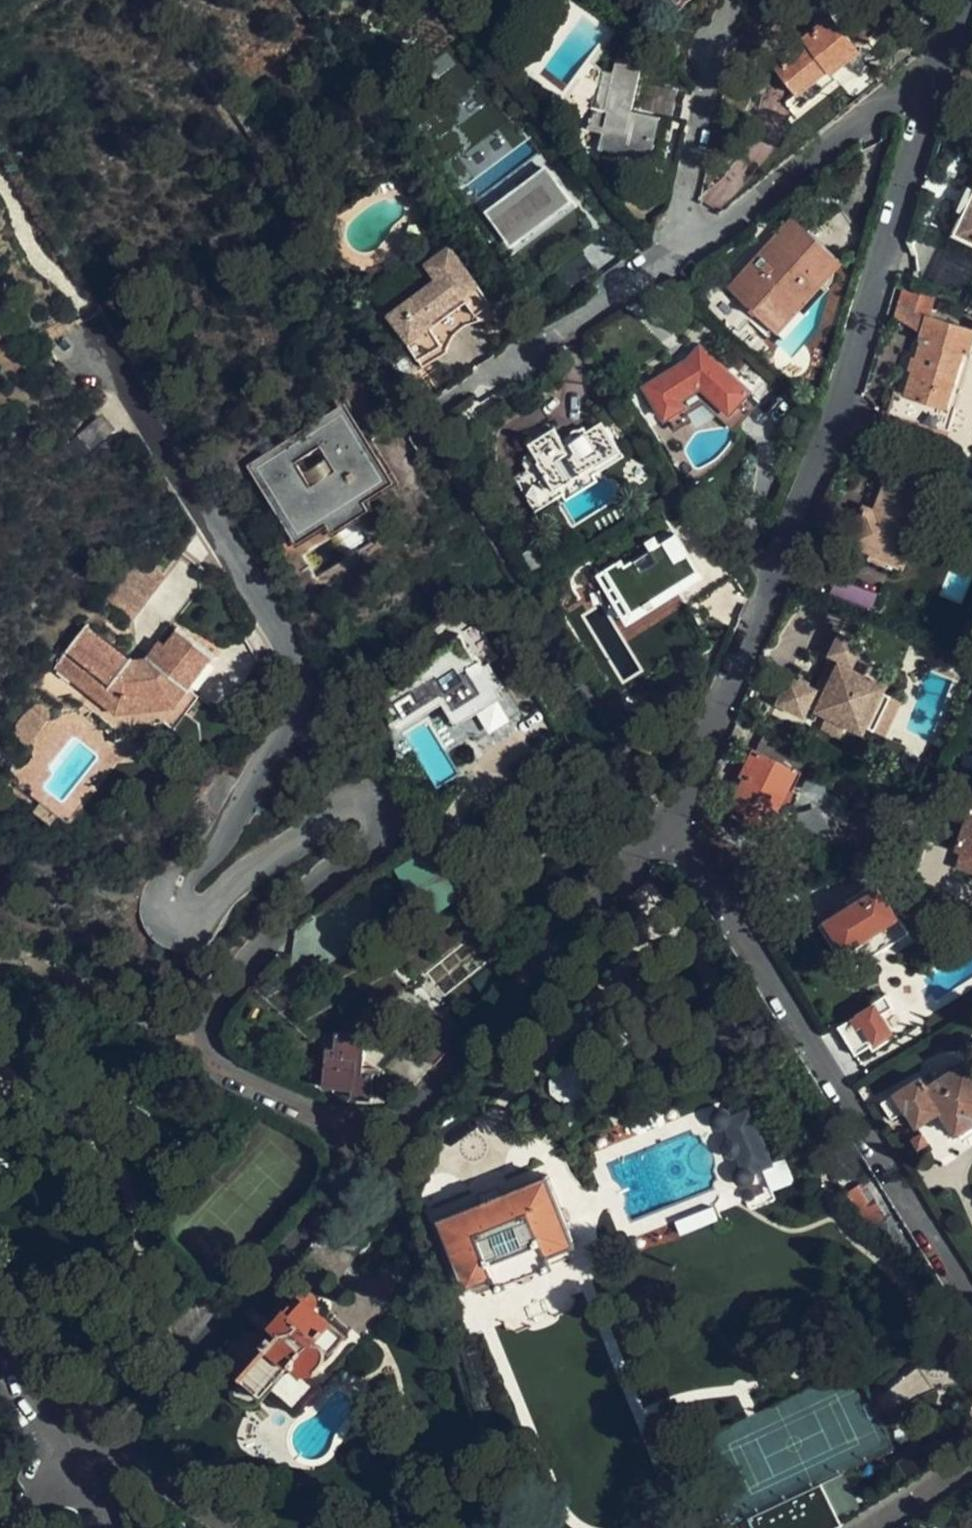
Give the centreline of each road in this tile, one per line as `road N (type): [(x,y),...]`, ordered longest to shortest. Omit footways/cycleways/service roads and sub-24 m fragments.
road 1 (residential): [(378,1146),(235,1071),(219,1031),(232,986),(321,881),(383,838),(383,808),(356,799),(244,878),(193,926),(179,924),(166,903),(179,877),(213,859),(292,726),(301,687),(288,649),(104,357)]
road 2 (track): [(672,824),(224,108)]
road 3 (residential): [(929,93),(817,464),(672,824)]
road 4 (residential): [(929,93),(894,91),(765,196),(426,423)]
road 5 (residential): [(672,824),(971,1302)]
road 6 (residential): [(378,1146),(672,824)]
road 7 (residential): [(120,1442),(378,1146)]
road 8 (tertiary): [(0,1301),(71,1449)]
road 9 (residential): [(120,1442),(187,1499),(240,1527)]
road 10 (residential): [(869,1527),(971,1462)]

